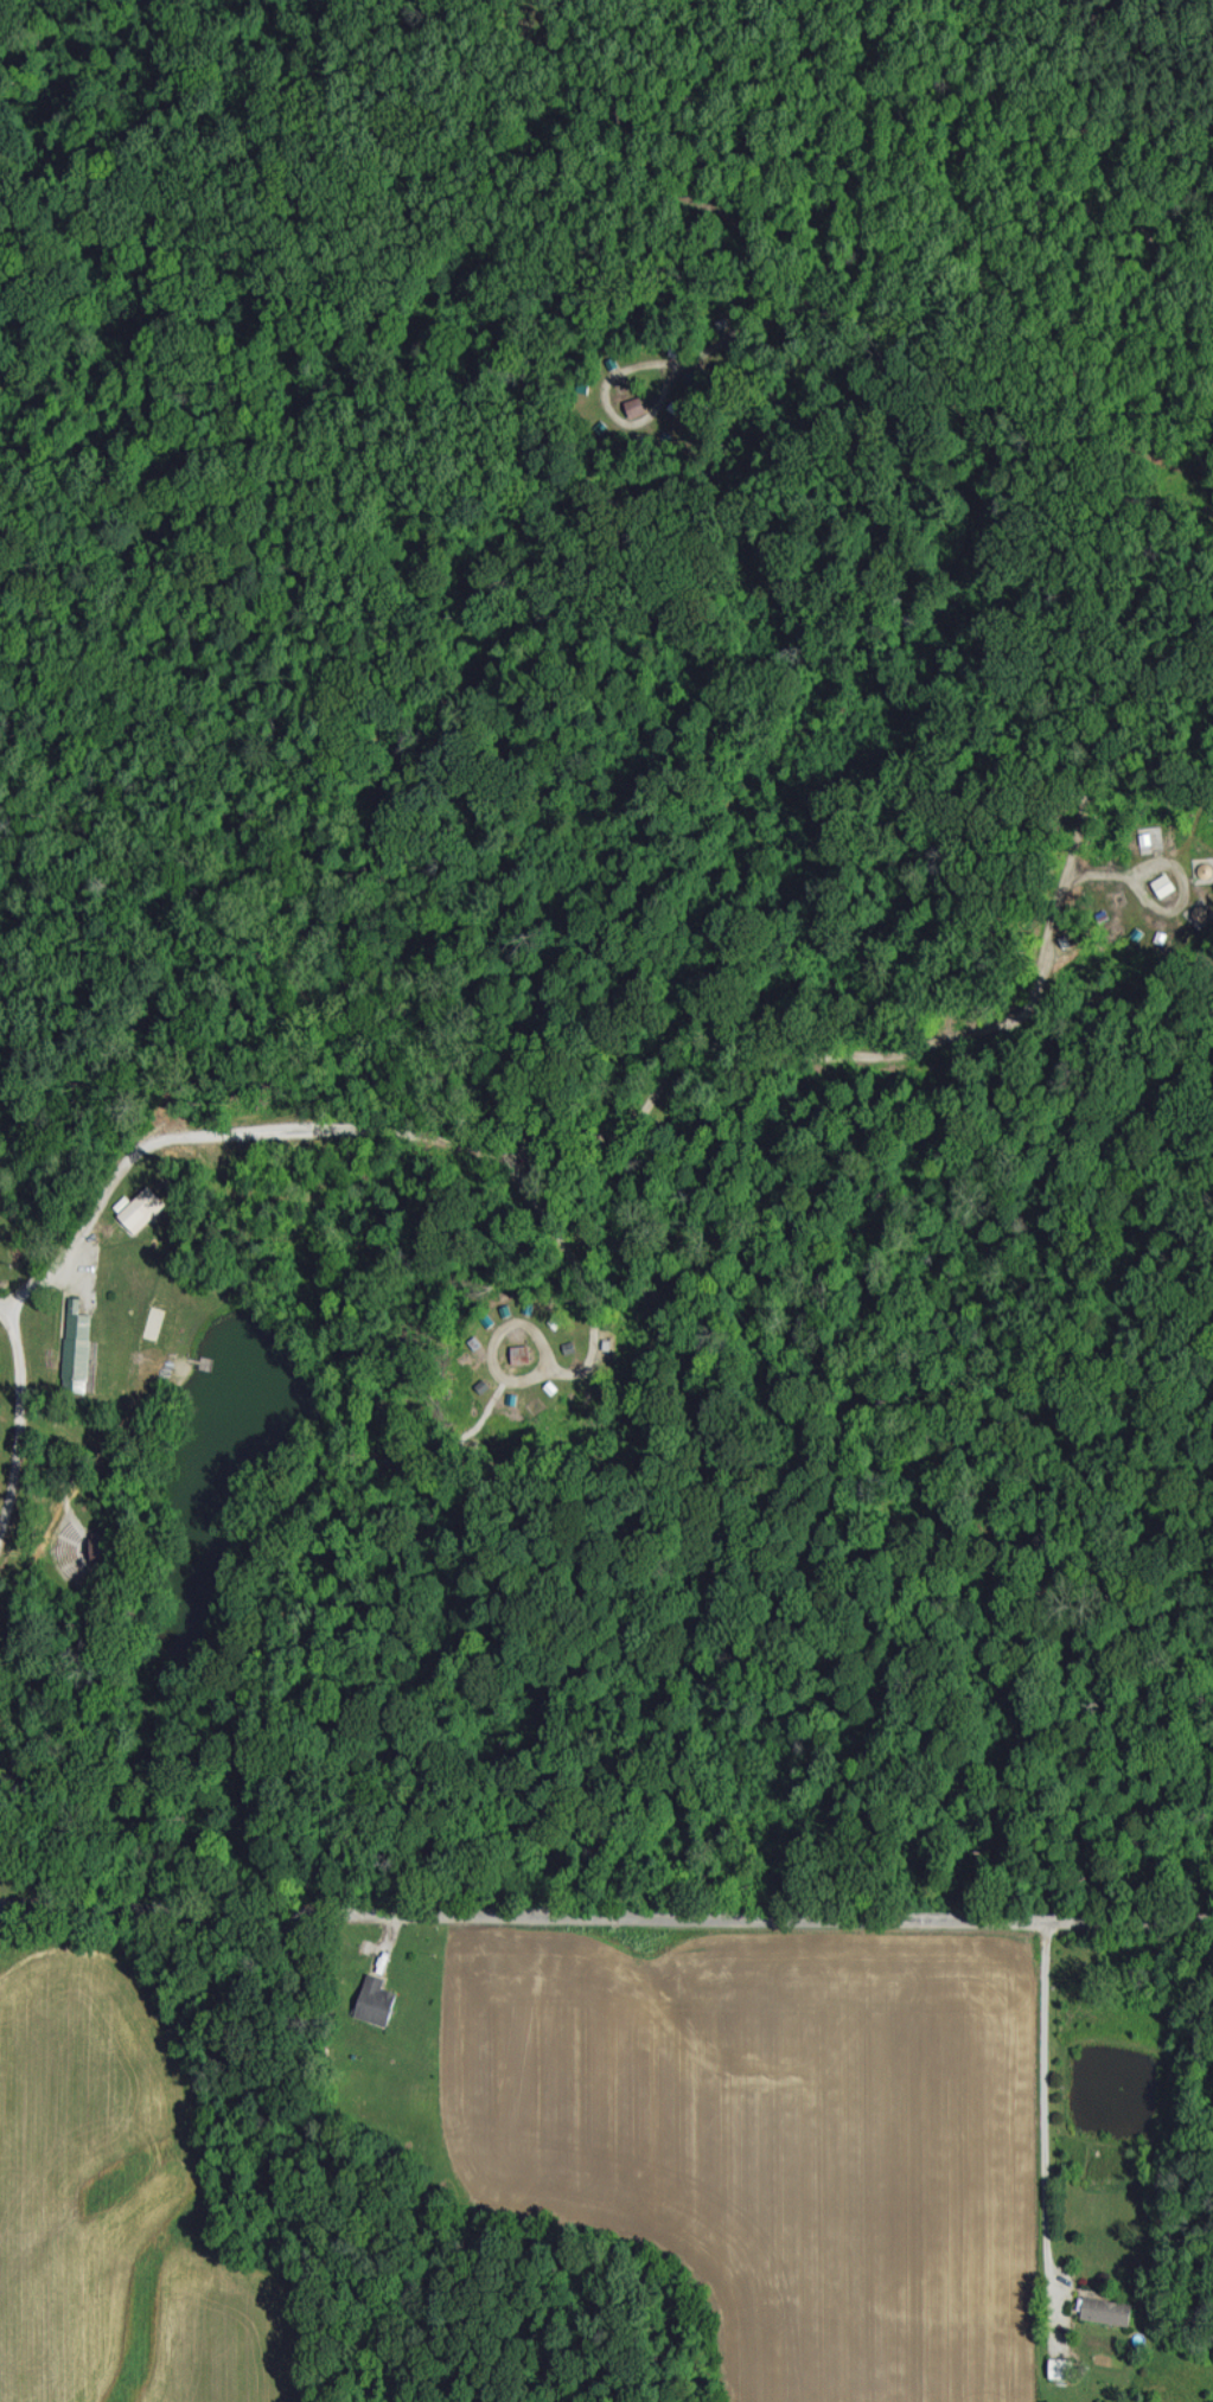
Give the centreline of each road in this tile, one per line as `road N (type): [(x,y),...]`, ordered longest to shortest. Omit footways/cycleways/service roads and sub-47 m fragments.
road 1 (residential): [(0,1071),(51,1004),(157,925),(198,908),(360,1053),(461,1075),(499,1065),(529,1041),(1038,943),(1083,916),(1116,695),(1212,531)]
road 2 (residential): [(1212,1903),(0,1898)]
road 3 (residential): [(1038,943),(1190,1135)]
road 4 (residential): [(0,1505),(23,1436),(19,1324),(12,1293),(0,1282)]

